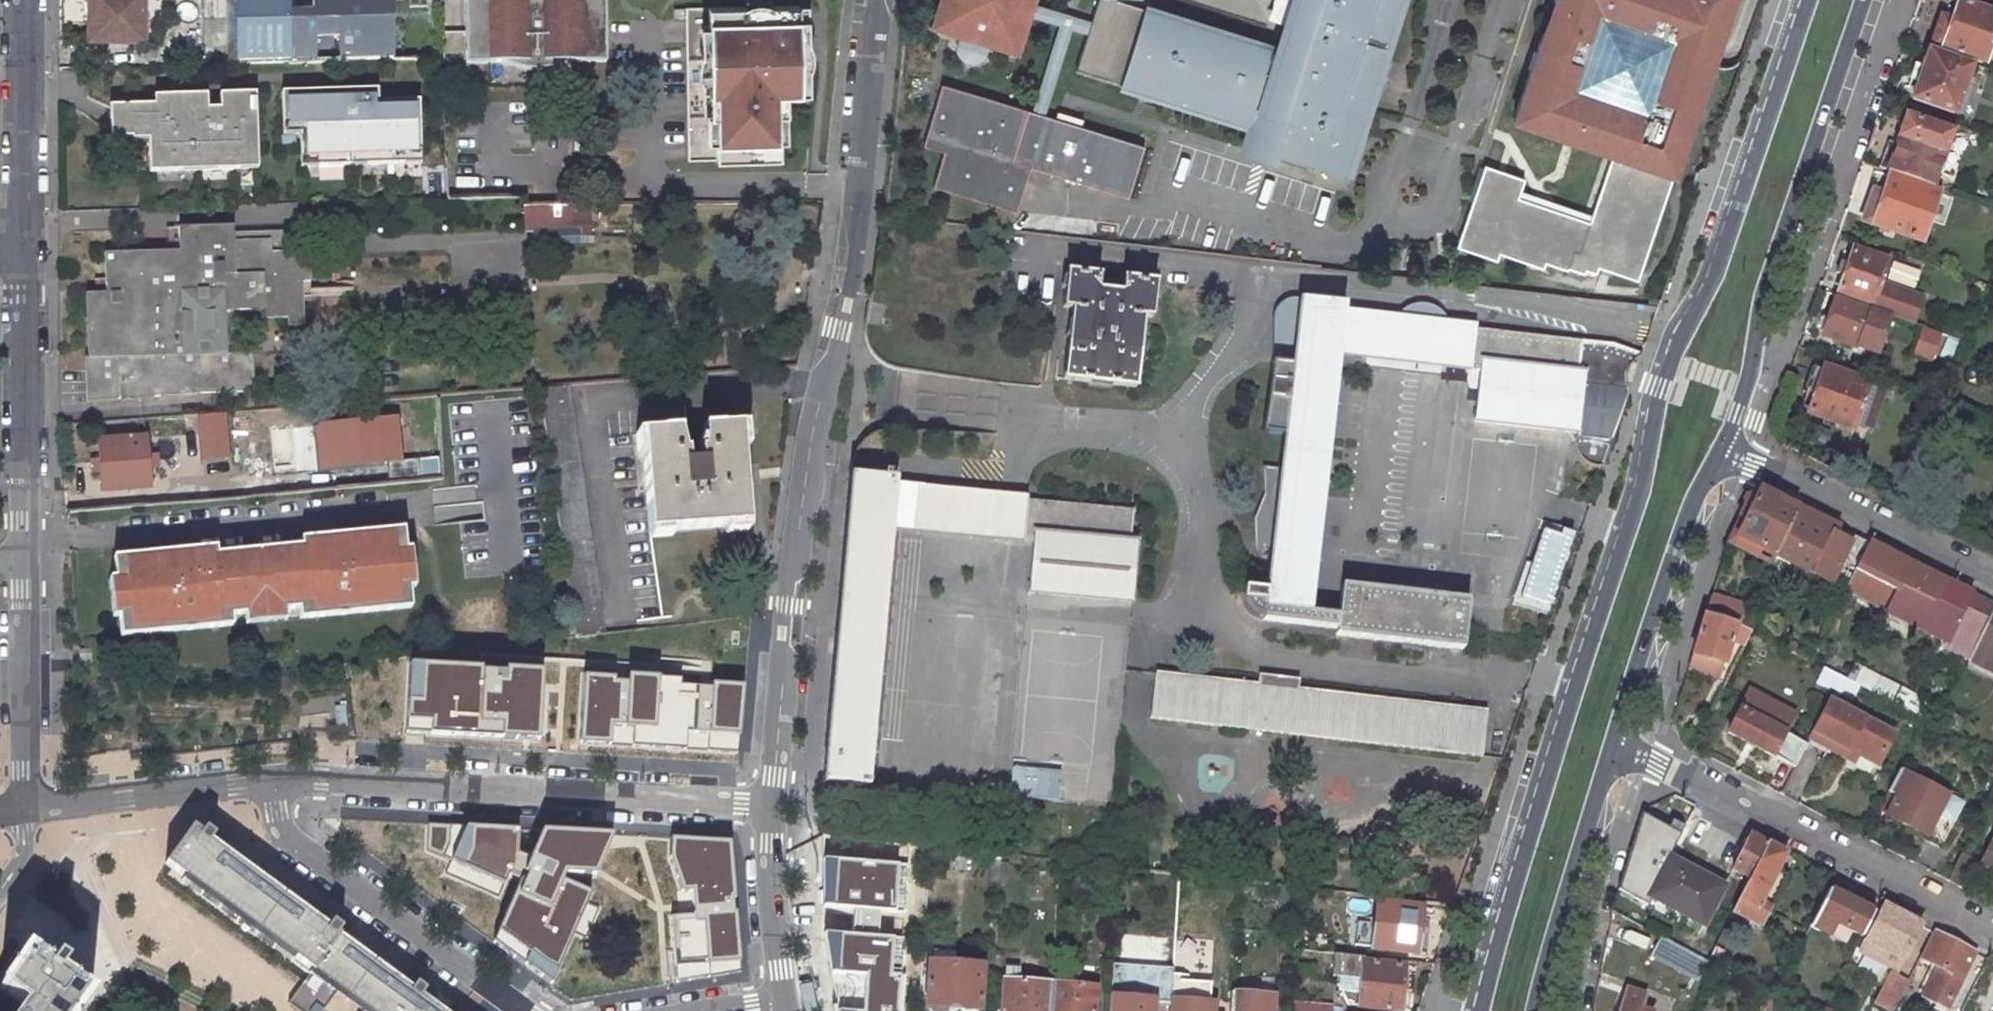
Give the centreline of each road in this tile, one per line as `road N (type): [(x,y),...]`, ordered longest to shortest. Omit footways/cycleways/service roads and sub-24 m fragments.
road 1 (tertiary): [(1806,0),(1708,282),(1654,397),(1640,487),(1481,1010)]
road 2 (residential): [(874,0),(847,269),(789,603),(772,807)]
road 3 (residential): [(273,782),(322,778),(772,807)]
road 4 (residential): [(1611,743),(1992,937)]
road 5 (residential): [(1753,357),(1773,354),(1901,0)]
road 6 (tertiary): [(1753,357),(1759,311),(1863,0)]
road 7 (residential): [(524,1010),(280,834),(273,782)]
road 8 (residential): [(26,244),(29,556)]
road 9 (residential): [(1719,453),(1992,578)]
road 10 (residential): [(29,556),(29,806)]
road 11 (residential): [(29,806),(273,782)]
road 12 (residential): [(24,0),(26,244)]
road 13 (residential): [(1570,1010),(1619,830),(1590,809)]
road 14 (residential): [(1636,665),(1673,665),(1716,542),(1690,505)]
road 15 (tertiary): [(1533,1010),(1590,809)]
road 16 (residential): [(787,997),(773,915),(772,807)]
road 17 (tertiary): [(1636,665),(1690,505)]

